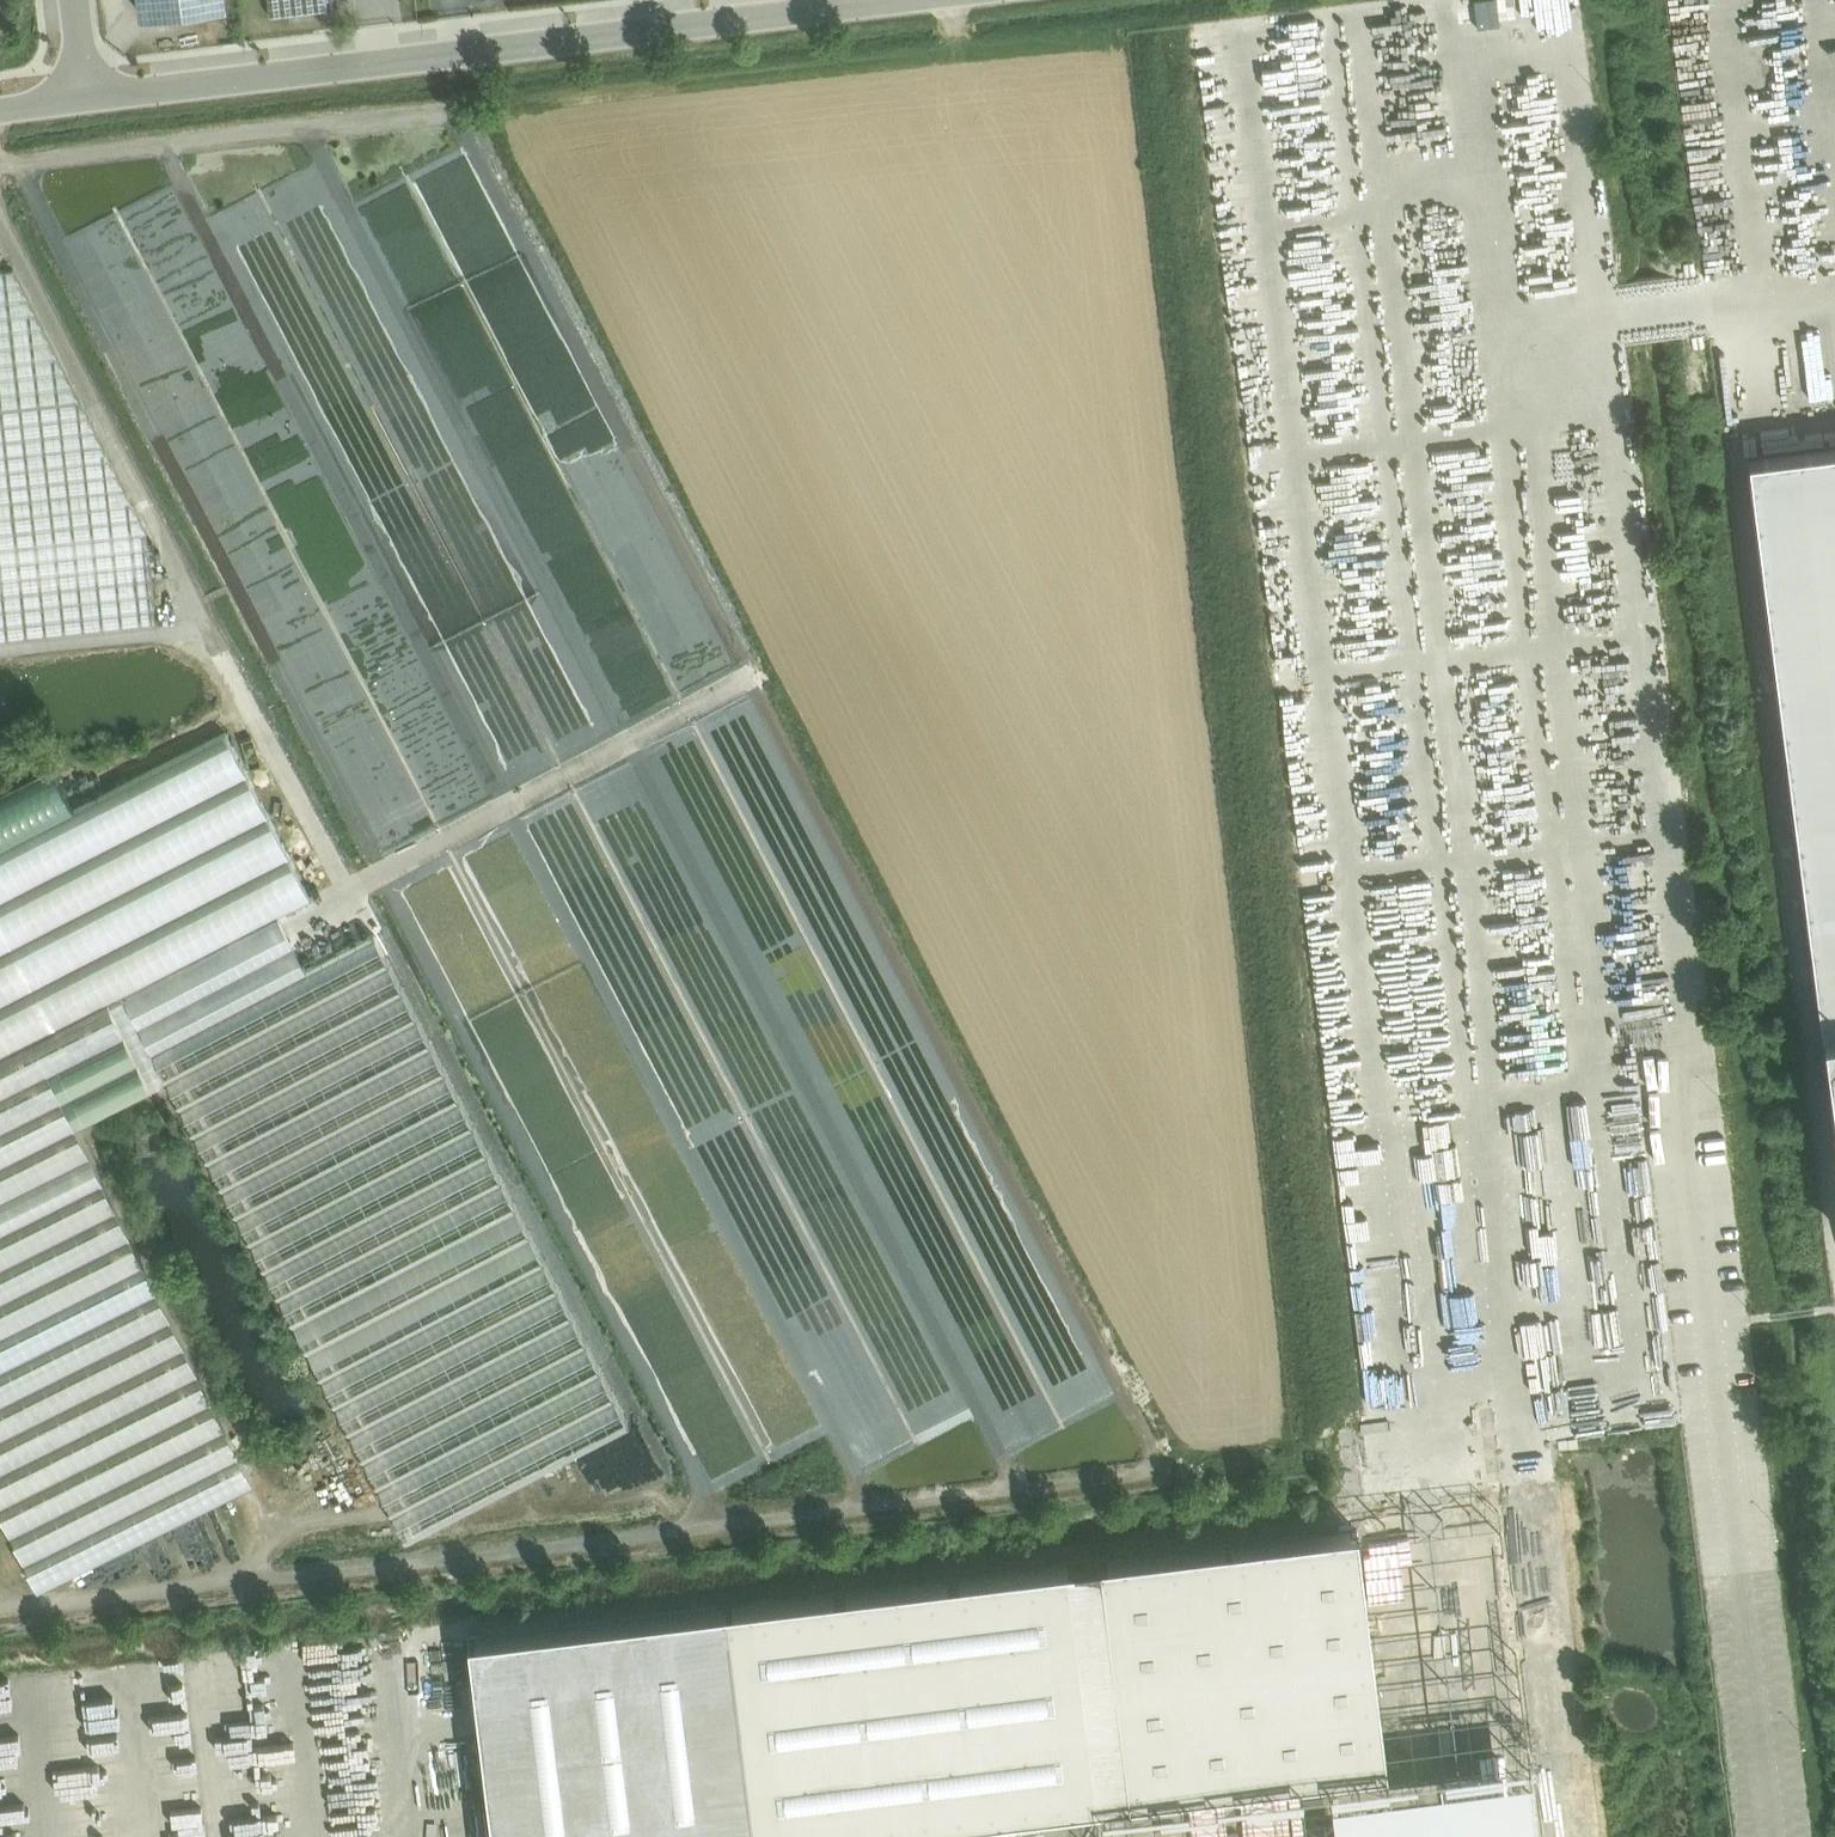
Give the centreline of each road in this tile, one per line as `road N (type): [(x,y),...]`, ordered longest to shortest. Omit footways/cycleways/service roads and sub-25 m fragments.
road 1 (unclassified): [(1544,0),(1713,1381)]
road 2 (unclassified): [(91,101),(889,0)]

